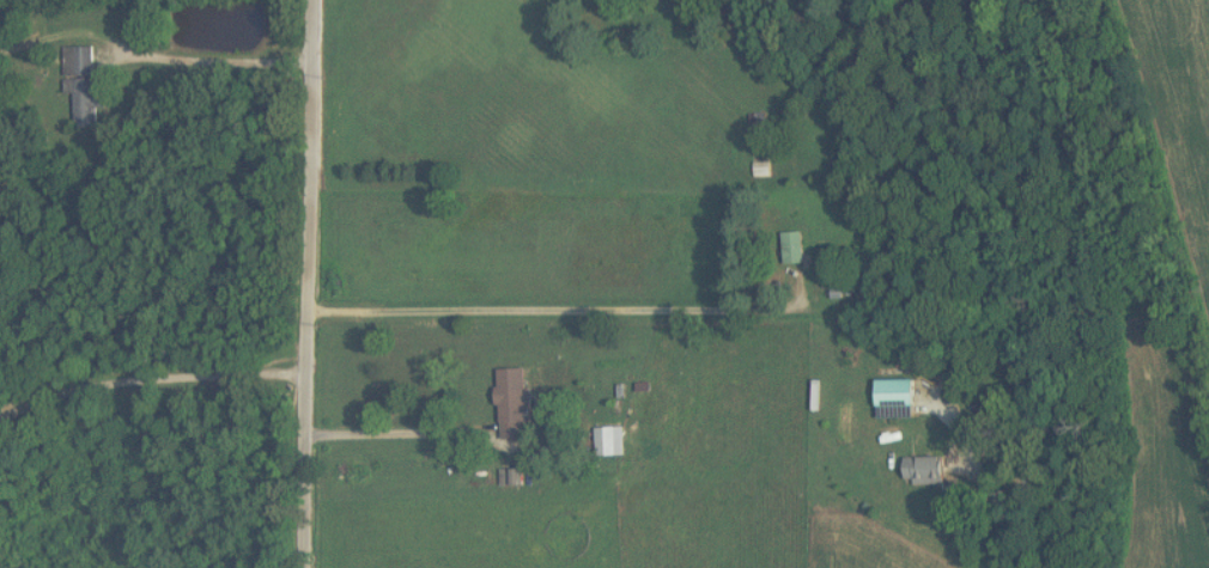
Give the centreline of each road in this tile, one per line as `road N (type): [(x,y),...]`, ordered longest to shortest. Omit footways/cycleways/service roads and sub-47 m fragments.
road 1 (residential): [(303,567),(308,0)]
road 2 (residential): [(305,317),(764,309),(792,300)]
road 3 (residential): [(304,379),(135,379),(0,403)]
road 4 (residential): [(1006,567),(995,450),(983,421),(946,393)]

